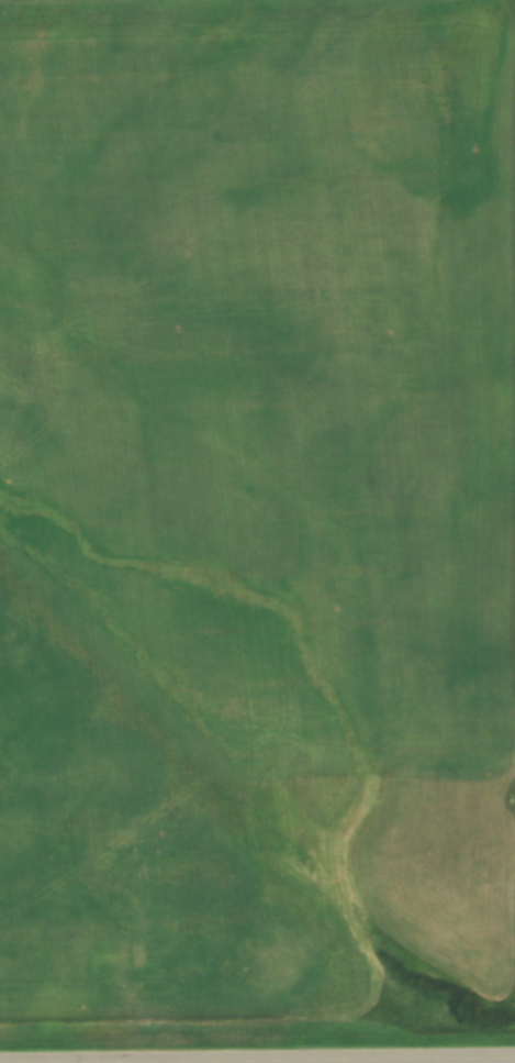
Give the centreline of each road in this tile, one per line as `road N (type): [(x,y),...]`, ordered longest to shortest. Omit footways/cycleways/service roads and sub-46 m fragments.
road 1 (tertiary): [(514,1057),(0,1059)]

